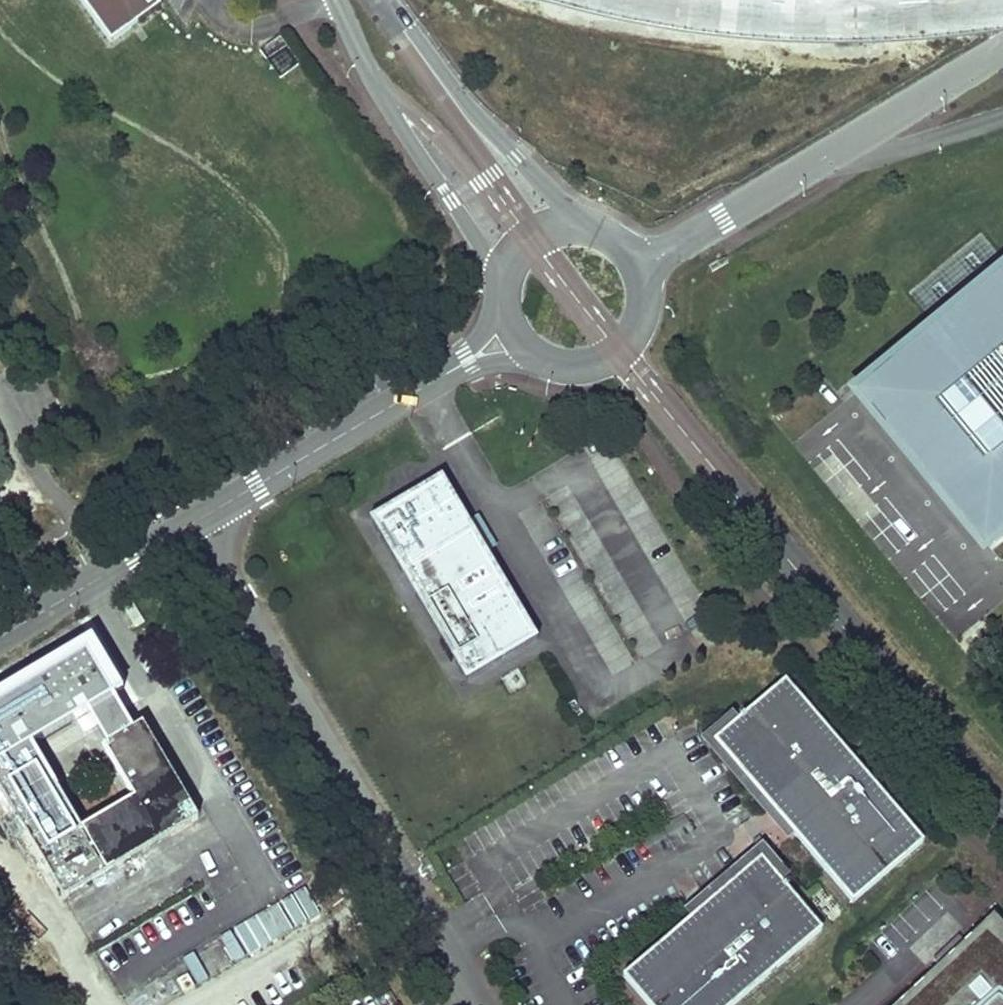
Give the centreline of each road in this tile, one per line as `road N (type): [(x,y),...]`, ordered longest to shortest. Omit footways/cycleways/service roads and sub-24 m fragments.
road 1 (residential): [(188,526),(484,1004)]
road 2 (unclassified): [(642,272),(1002,52)]
road 3 (residential): [(188,526),(512,331)]
road 4 (unclassified): [(340,0),(381,88),(502,273)]
road 5 (unclassified): [(569,218),(388,0)]
road 6 (residential): [(0,637),(188,526)]
road 7 (unclassified): [(512,331),(551,360),(599,358),(633,330),(642,272)]

